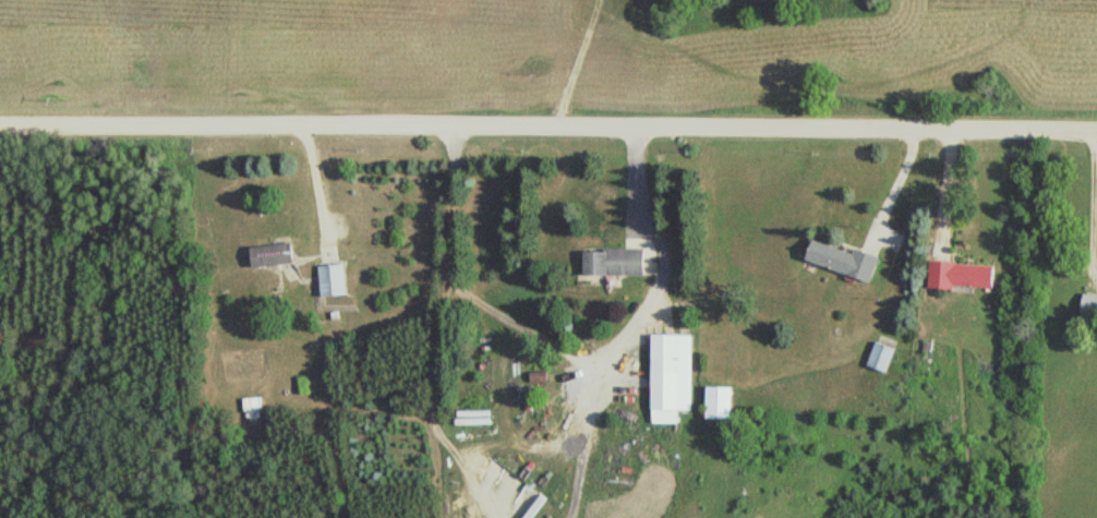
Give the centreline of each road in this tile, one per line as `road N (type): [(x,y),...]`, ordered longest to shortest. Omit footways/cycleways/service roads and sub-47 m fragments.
road 1 (residential): [(1096,135),(0,125)]

